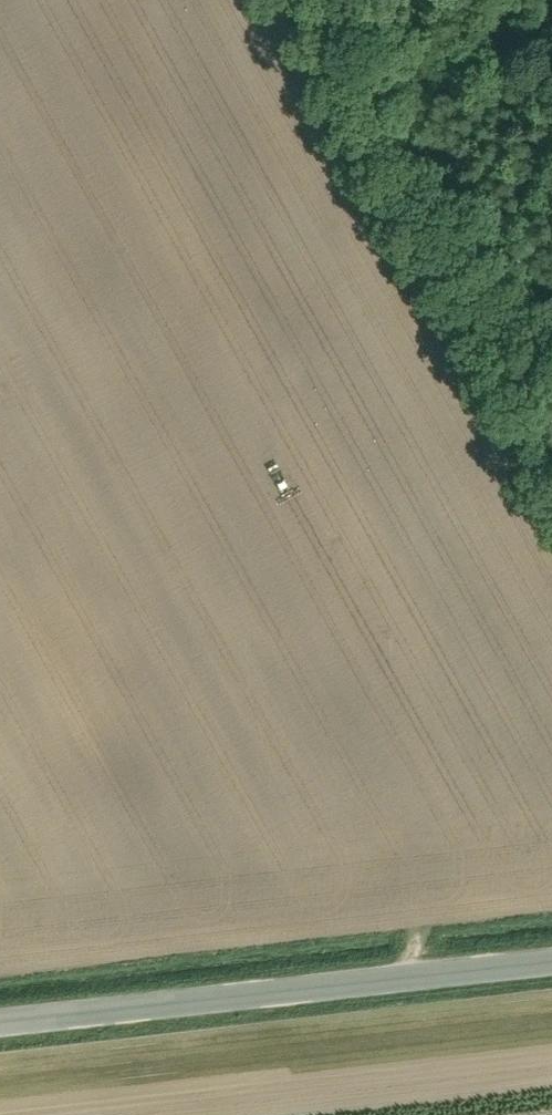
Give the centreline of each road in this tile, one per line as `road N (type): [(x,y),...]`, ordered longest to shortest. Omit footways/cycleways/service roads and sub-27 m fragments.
road 1 (unclassified): [(0,1027),(551,964)]

